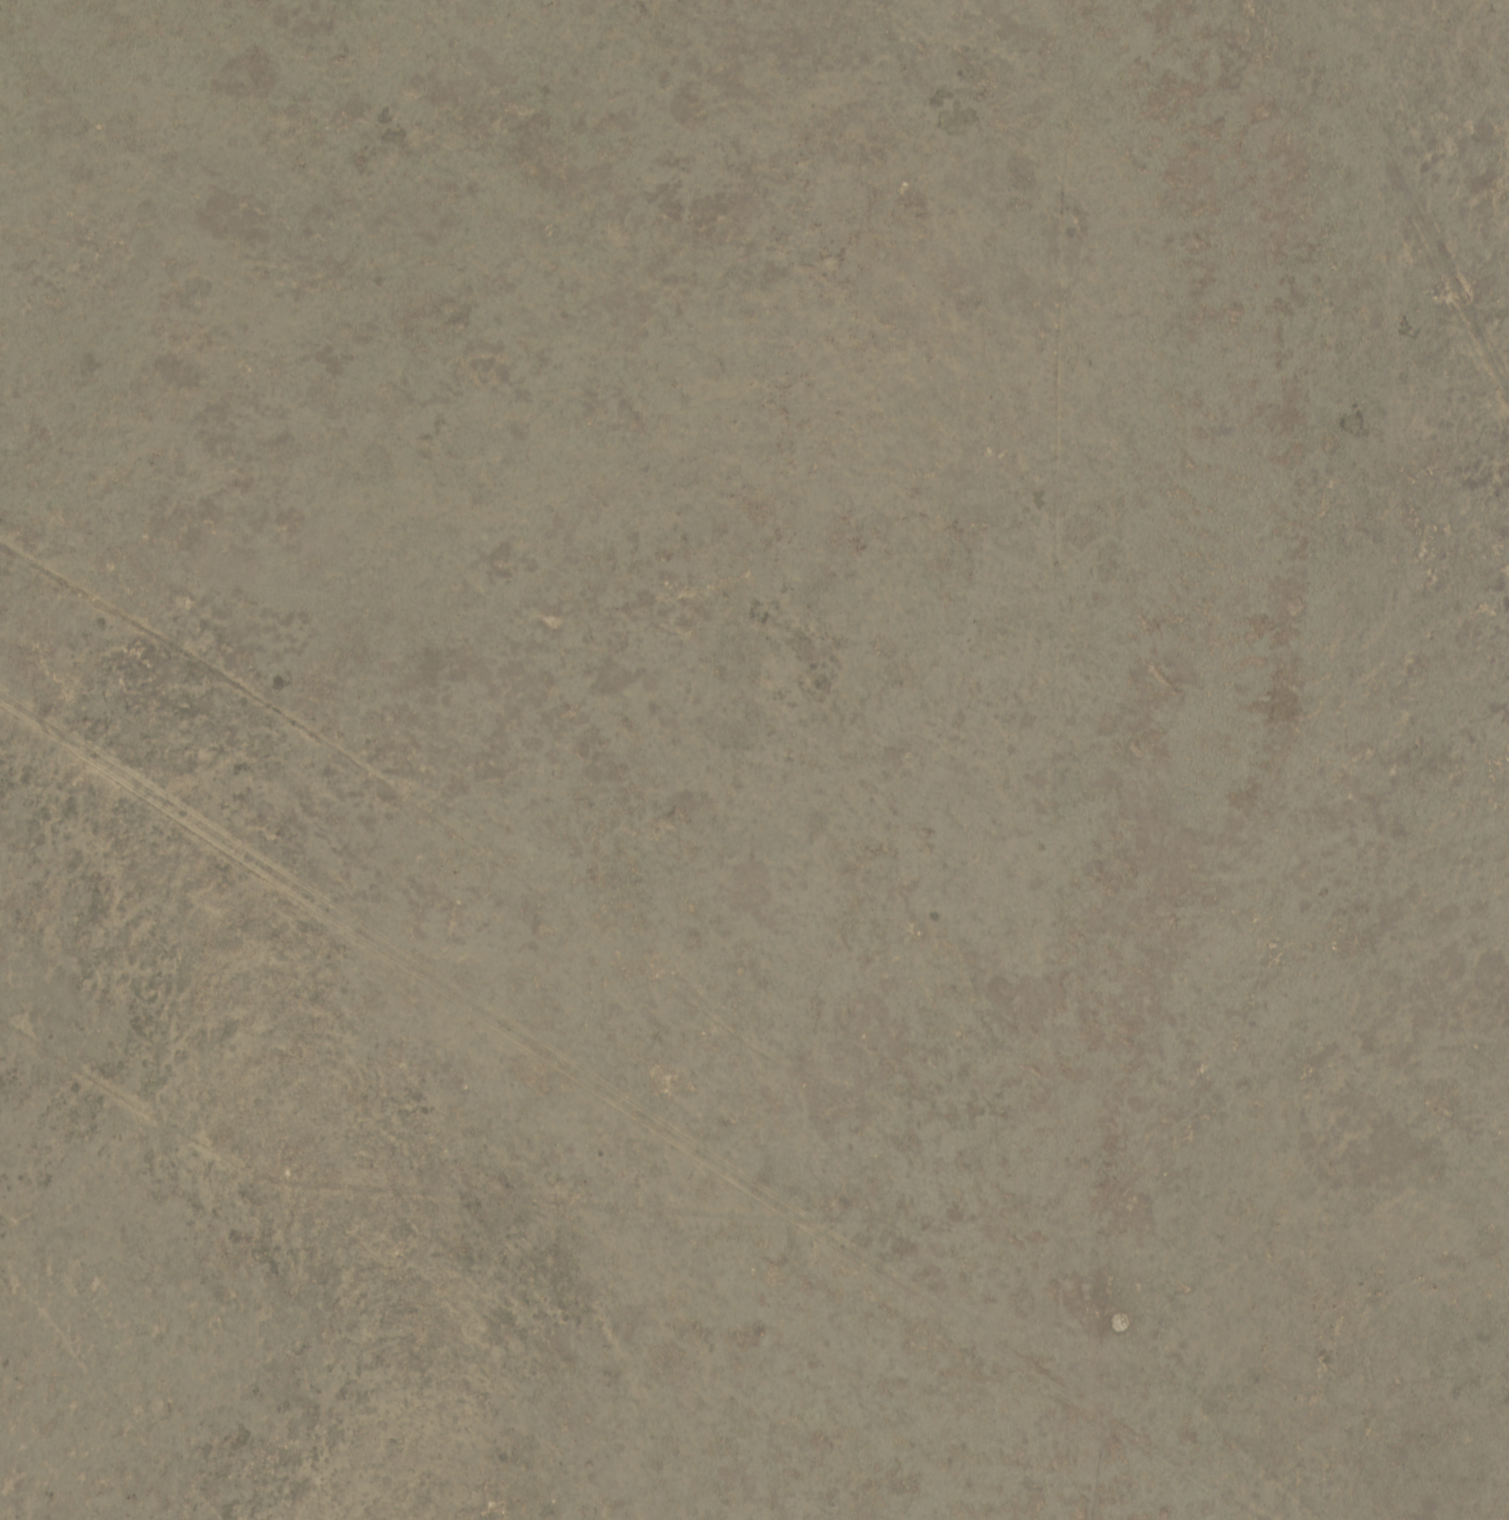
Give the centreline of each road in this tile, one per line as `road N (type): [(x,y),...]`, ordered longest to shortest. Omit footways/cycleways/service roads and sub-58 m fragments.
road 1 (track): [(0,1016),(412,1148),(981,1259),(1118,1322),(1332,1519)]

